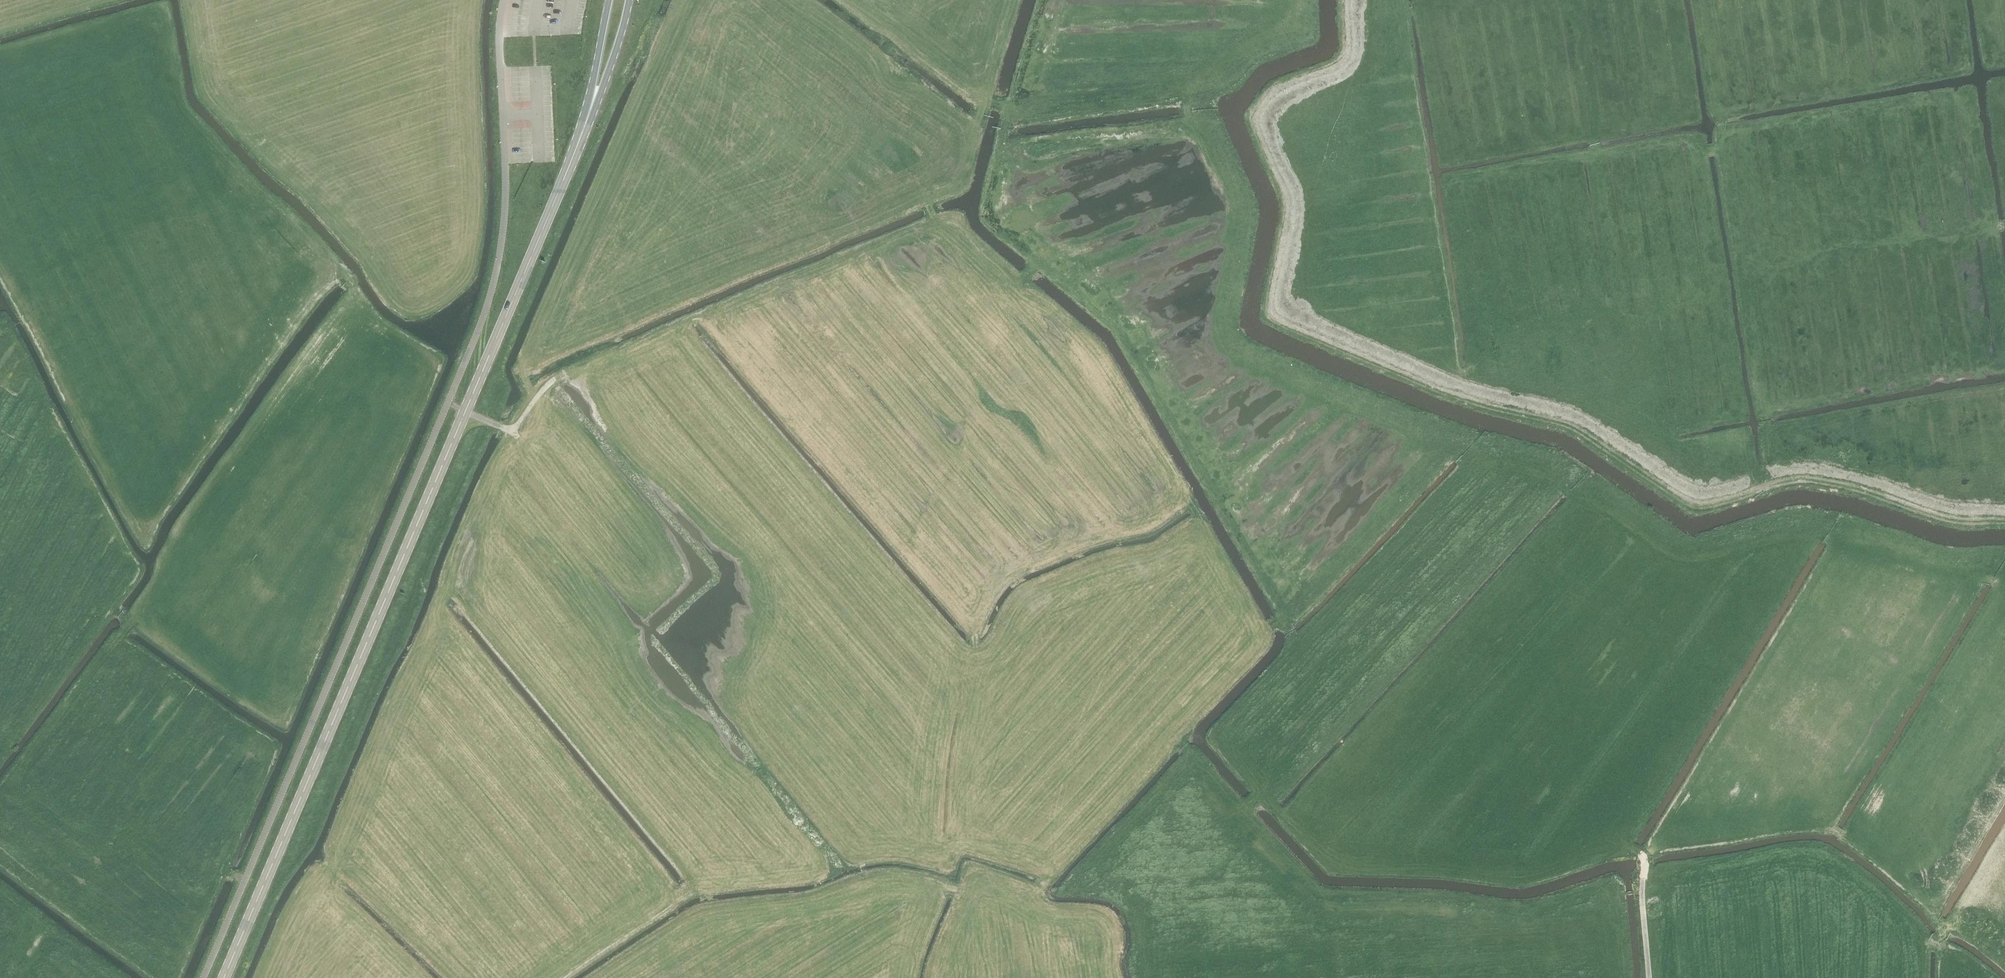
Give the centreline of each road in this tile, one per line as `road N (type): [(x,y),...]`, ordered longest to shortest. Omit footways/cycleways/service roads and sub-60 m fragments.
road 1 (secondary): [(224,977),(572,160)]
road 2 (secondary): [(572,160),(630,0)]
road 3 (secondary): [(609,0),(572,160)]
road 4 (unclassified): [(505,164),(503,0)]
road 5 (track): [(1623,844),(1644,861),(1649,977)]

